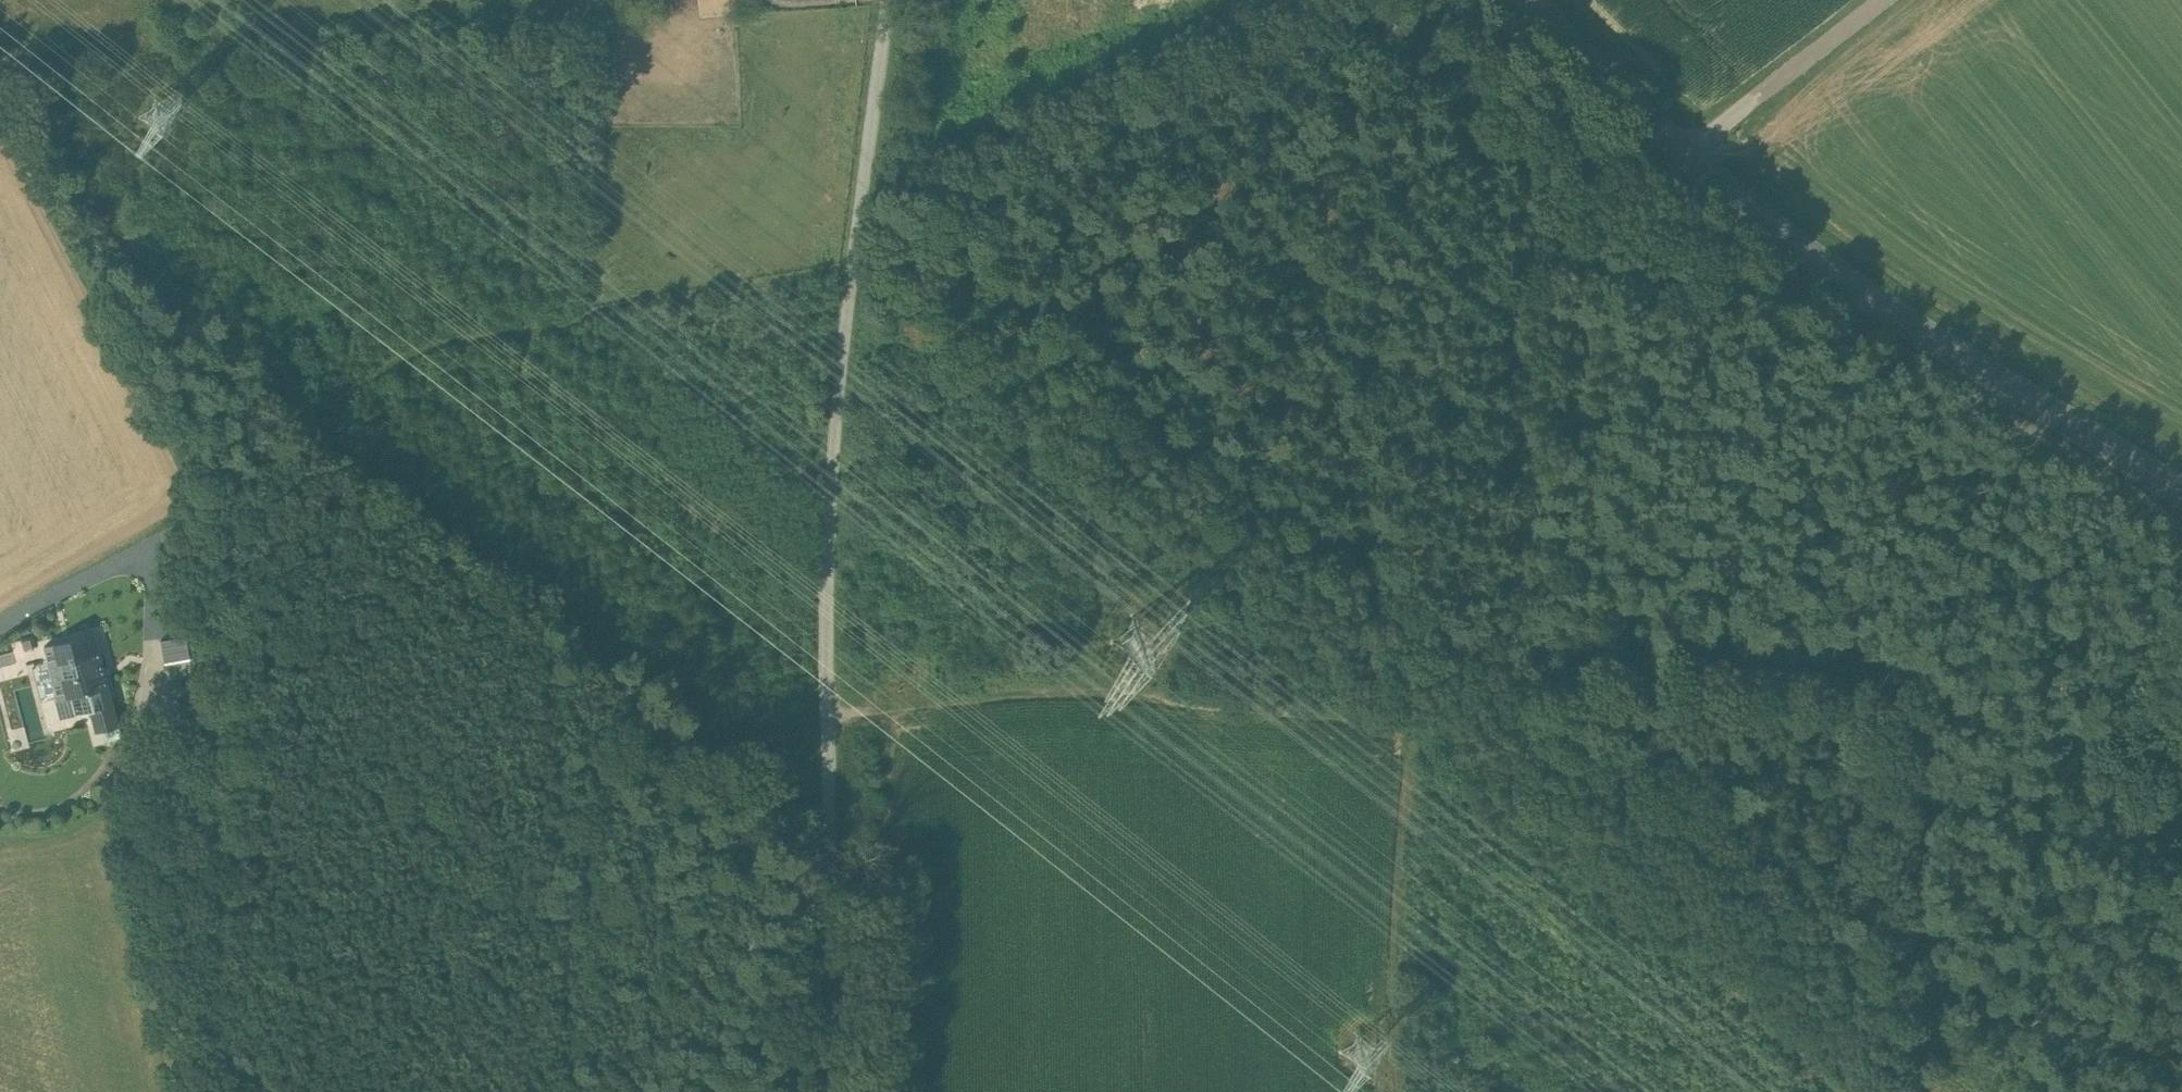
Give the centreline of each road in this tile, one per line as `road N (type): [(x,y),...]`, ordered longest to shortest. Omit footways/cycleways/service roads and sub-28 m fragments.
road 1 (track): [(884,0),(825,554),(830,1091)]
road 2 (tertiary): [(2181,509),(1749,226),(1681,164)]
road 3 (unclassified): [(1681,164),(1886,0)]
road 4 (tertiary): [(1681,164),(1600,91),(1526,0)]

